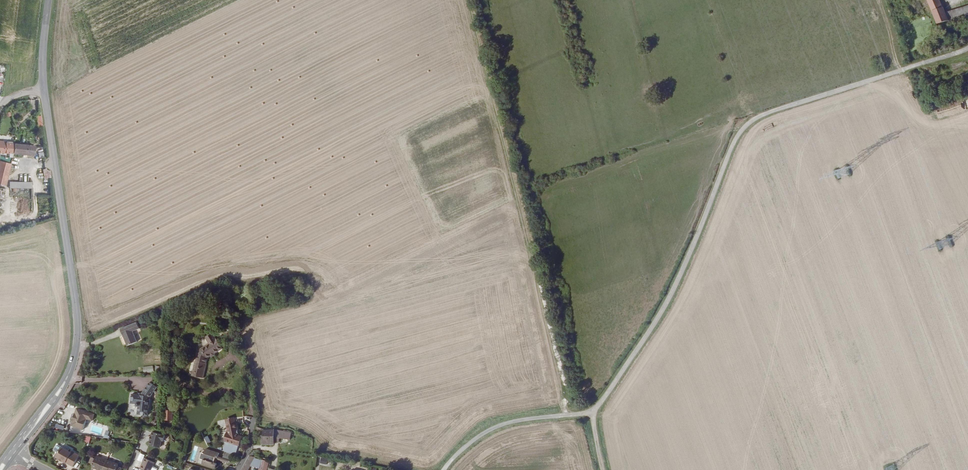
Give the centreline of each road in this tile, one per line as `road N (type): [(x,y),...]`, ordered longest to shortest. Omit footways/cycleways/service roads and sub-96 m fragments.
road 1 (track): [(967,46),(761,113),(741,126),(672,305),(592,412),(495,427),(442,469)]
road 2 (tertiary): [(15,452),(65,384),(78,338),(43,90),(49,0)]

